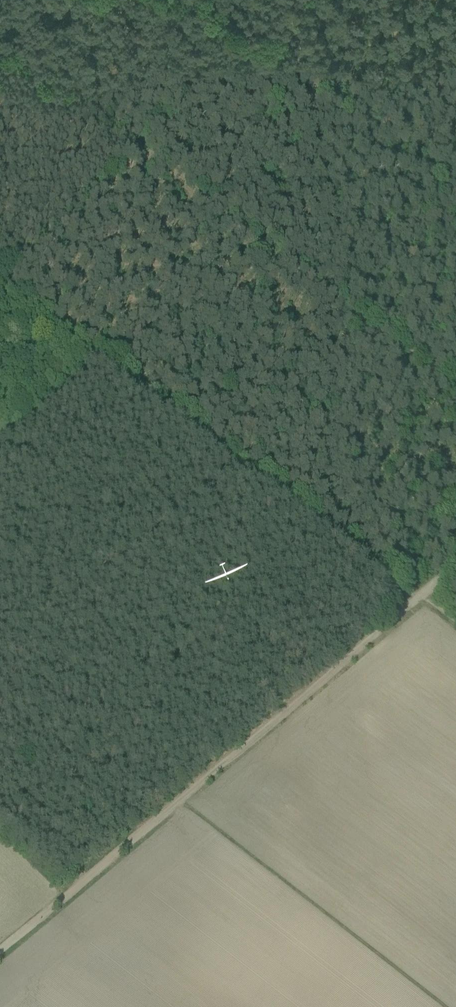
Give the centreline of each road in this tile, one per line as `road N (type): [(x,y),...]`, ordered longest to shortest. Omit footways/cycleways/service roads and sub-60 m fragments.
road 1 (track): [(0,288),(135,153),(455,388)]
road 2 (track): [(0,949),(422,597)]
road 3 (track): [(208,0),(455,188)]
road 4 (track): [(0,662),(235,465)]
road 5 (track): [(0,290),(235,465)]
road 6 (track): [(235,465),(422,597)]
road 7 (track): [(450,184),(441,377)]
road 8 (track): [(0,49),(135,153)]

